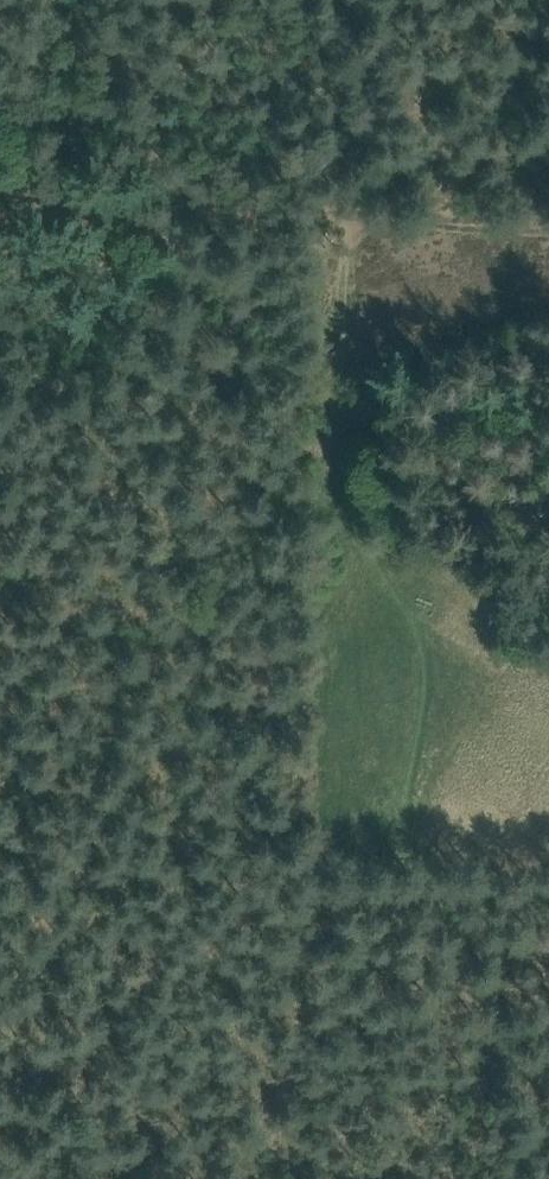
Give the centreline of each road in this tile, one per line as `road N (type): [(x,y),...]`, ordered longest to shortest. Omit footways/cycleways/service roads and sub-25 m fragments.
road 1 (track): [(0,214),(548,218)]

